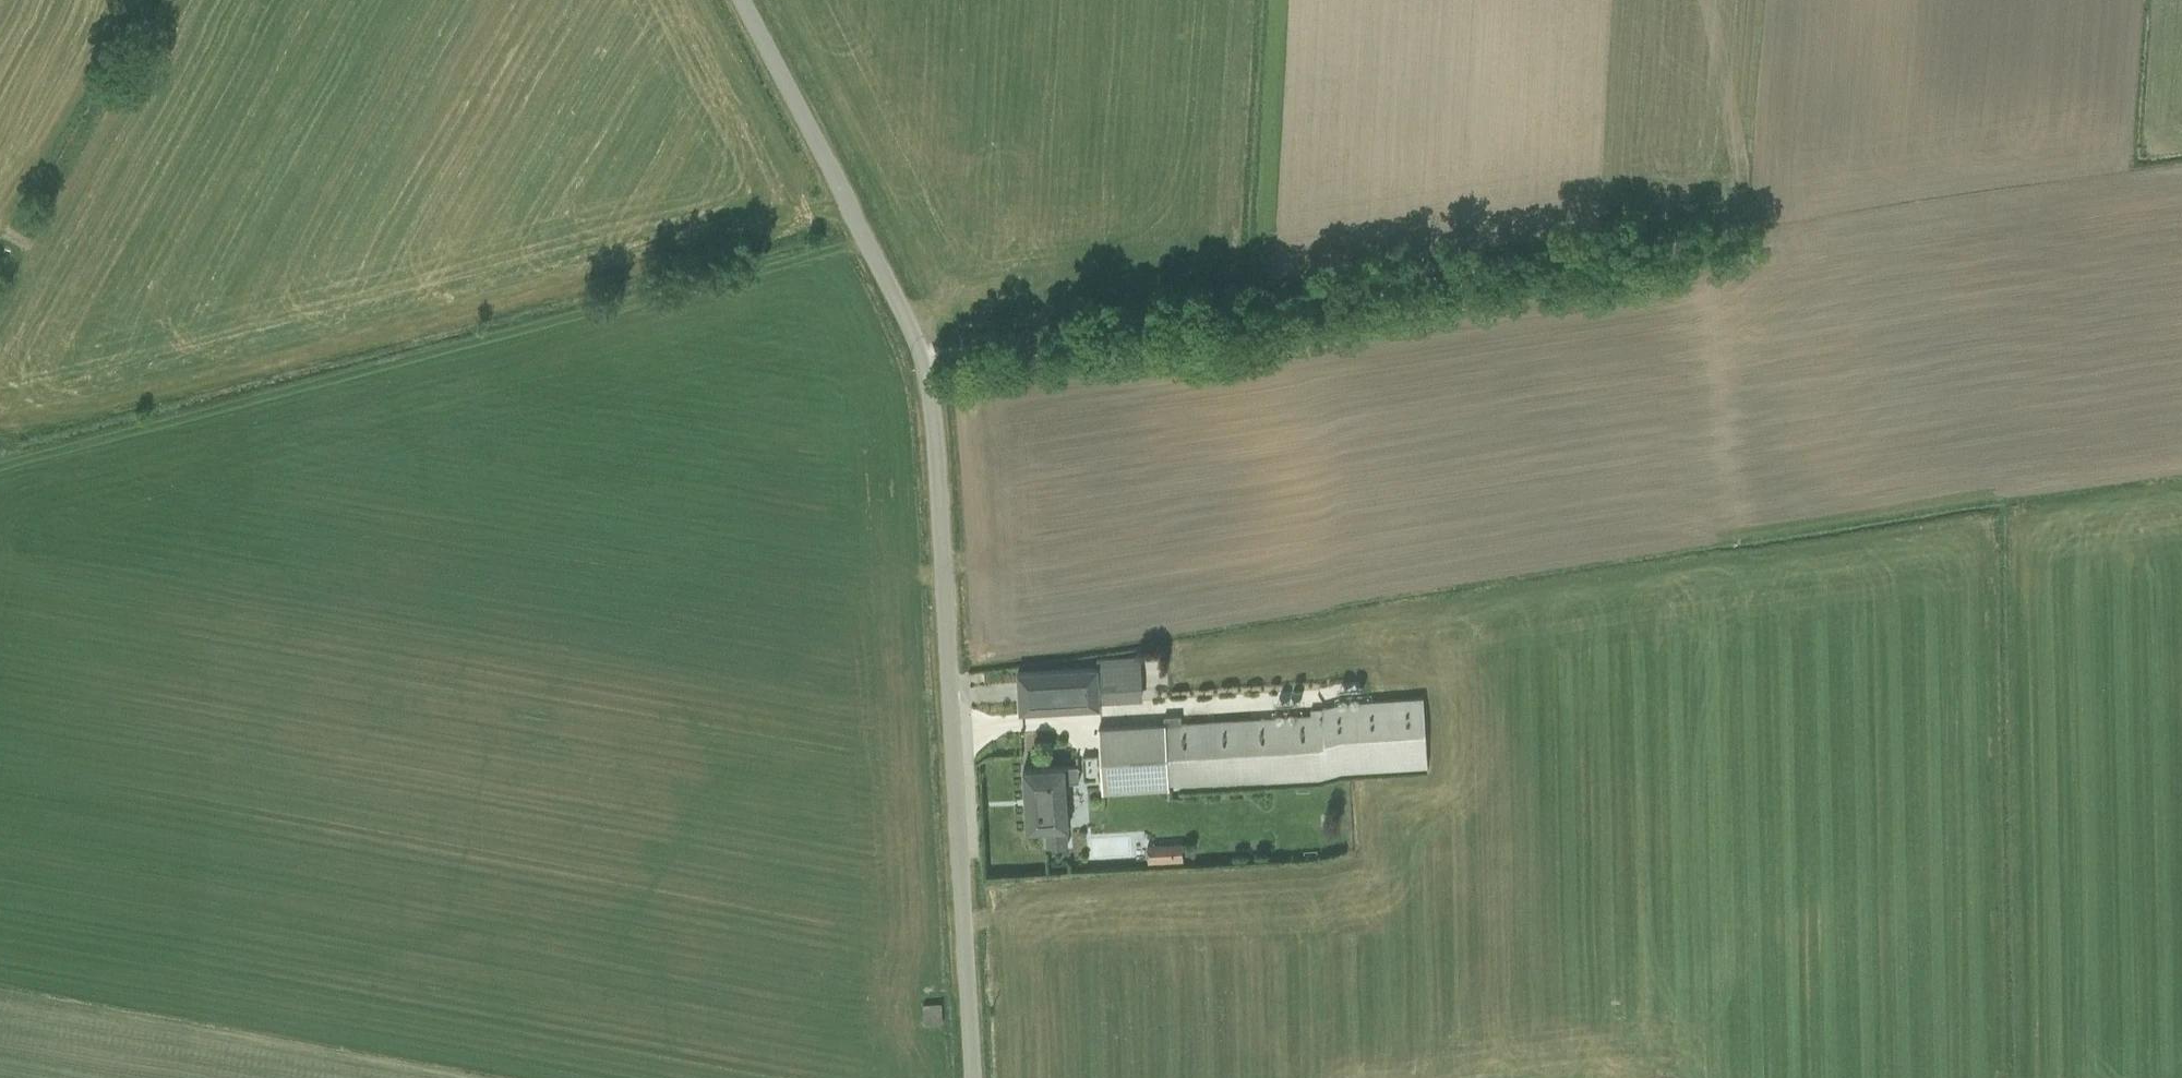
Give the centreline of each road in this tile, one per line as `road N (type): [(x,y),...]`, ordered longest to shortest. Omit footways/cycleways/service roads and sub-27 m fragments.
road 1 (unclassified): [(748,0),(925,336),(939,403),(977,1077)]

